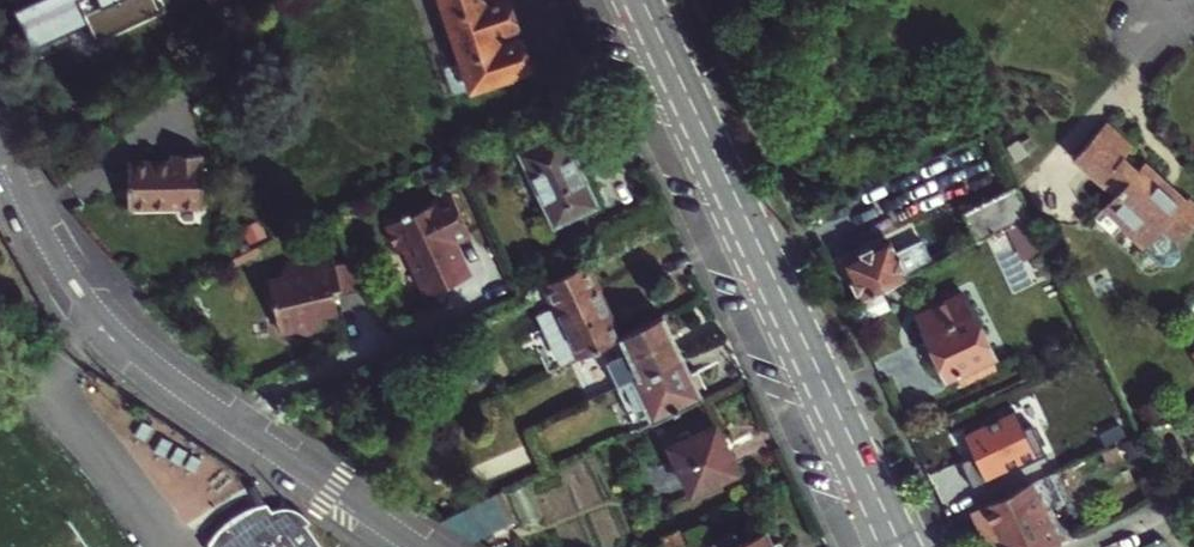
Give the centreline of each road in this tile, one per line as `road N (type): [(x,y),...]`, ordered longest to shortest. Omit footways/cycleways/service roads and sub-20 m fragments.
road 1 (tertiary): [(896,546),(636,0)]
road 2 (residential): [(408,546),(127,345),(63,269),(0,148)]

